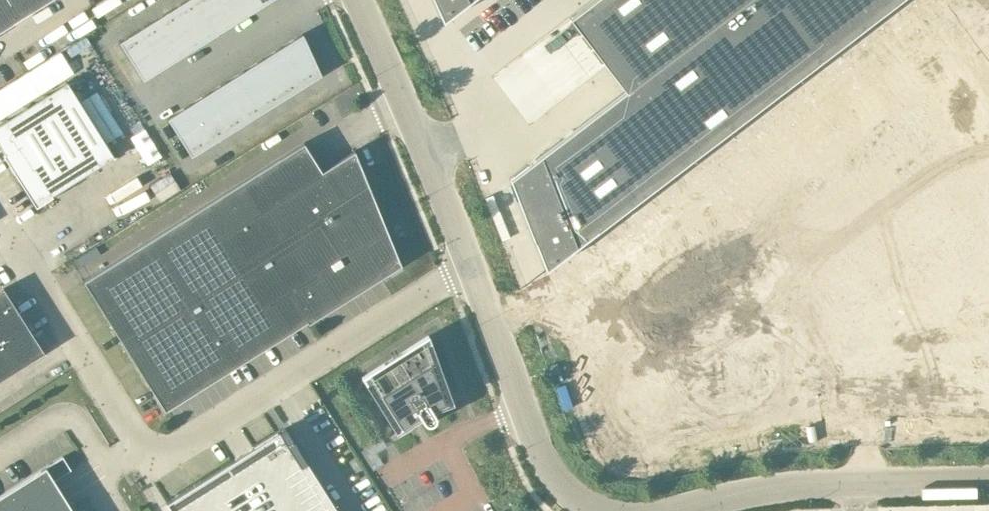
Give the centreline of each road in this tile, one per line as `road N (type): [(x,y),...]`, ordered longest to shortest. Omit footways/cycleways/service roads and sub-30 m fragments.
road 1 (unclassified): [(471,265),(156,461),(25,247)]
road 2 (unclassified): [(988,483),(773,488),(672,510)]
road 3 (unclassified): [(471,265),(354,0)]
road 4 (unclassified): [(597,510),(560,487),(543,456),(471,265)]

